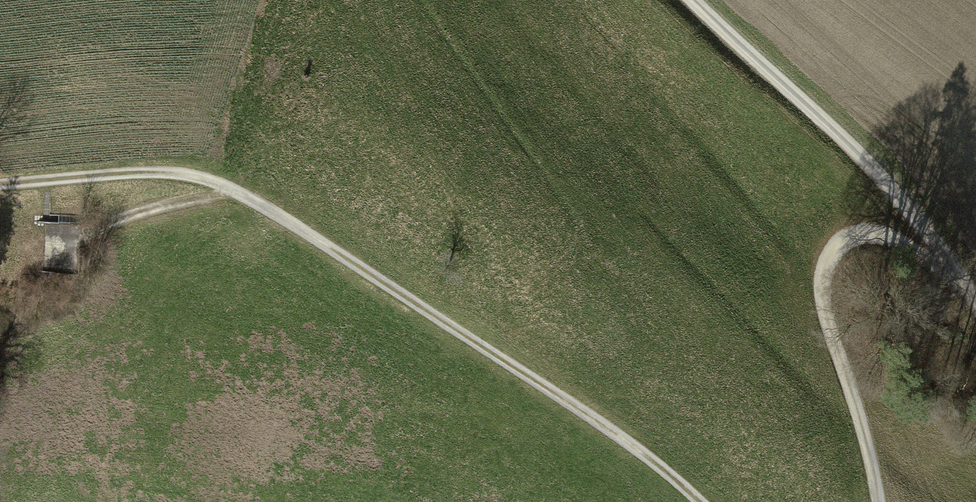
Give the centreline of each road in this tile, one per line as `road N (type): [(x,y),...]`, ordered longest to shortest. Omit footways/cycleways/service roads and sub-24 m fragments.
road 1 (track): [(0,185),(210,178),(585,413),(700,501)]
road 2 (track): [(693,0),(911,212),(975,301)]
road 3 (track): [(878,501),(828,318),(827,257),(833,245),(867,232),(889,234),(949,263)]
road 4 (track): [(238,191),(122,214),(48,248)]

